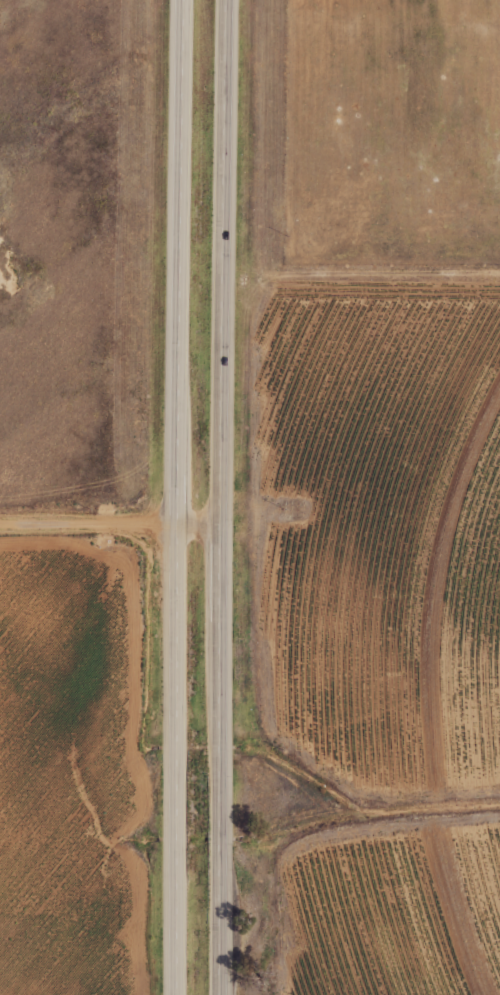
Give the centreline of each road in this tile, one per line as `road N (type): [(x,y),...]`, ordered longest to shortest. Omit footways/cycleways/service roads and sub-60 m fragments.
road 1 (trunk): [(228,994),(234,0)]
road 2 (trunk): [(182,0),(181,994)]
road 3 (residential): [(0,532),(176,532)]

